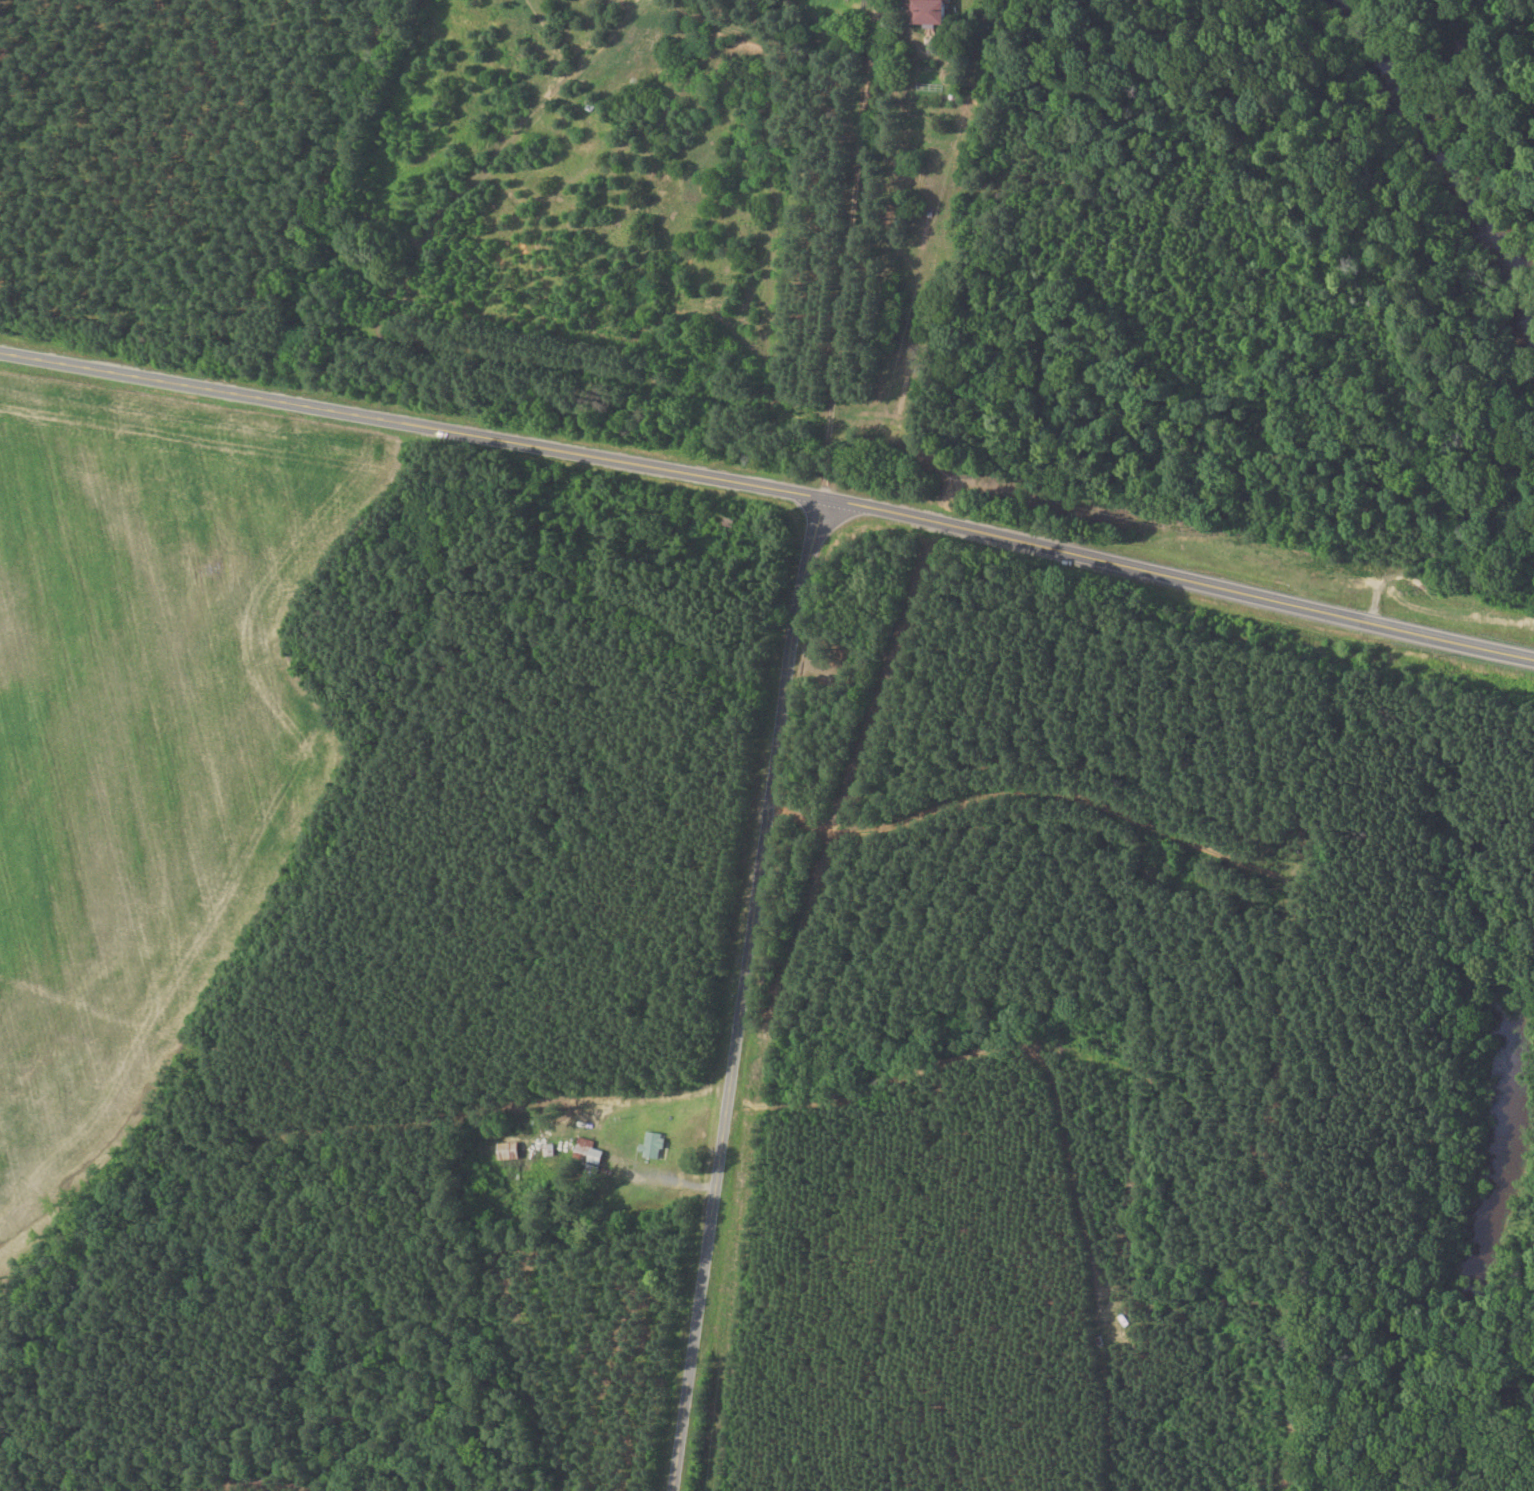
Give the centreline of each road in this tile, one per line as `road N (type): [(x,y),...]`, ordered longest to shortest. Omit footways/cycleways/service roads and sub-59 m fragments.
road 1 (secondary): [(1533,658),(1263,608),(814,507),(0,363)]
road 2 (residential): [(669,1490),(763,781),(814,507)]

